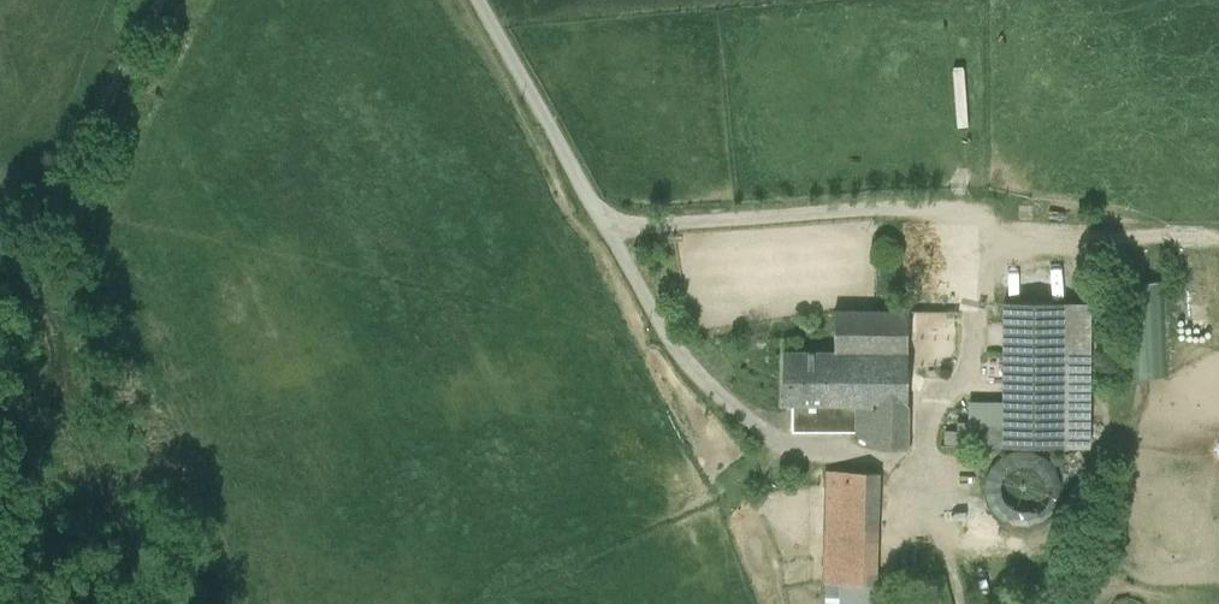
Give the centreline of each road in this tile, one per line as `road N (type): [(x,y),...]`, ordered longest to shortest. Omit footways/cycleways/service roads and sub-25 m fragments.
road 1 (unclassified): [(480,0),(695,376)]
road 2 (track): [(164,0),(62,206),(0,237)]

